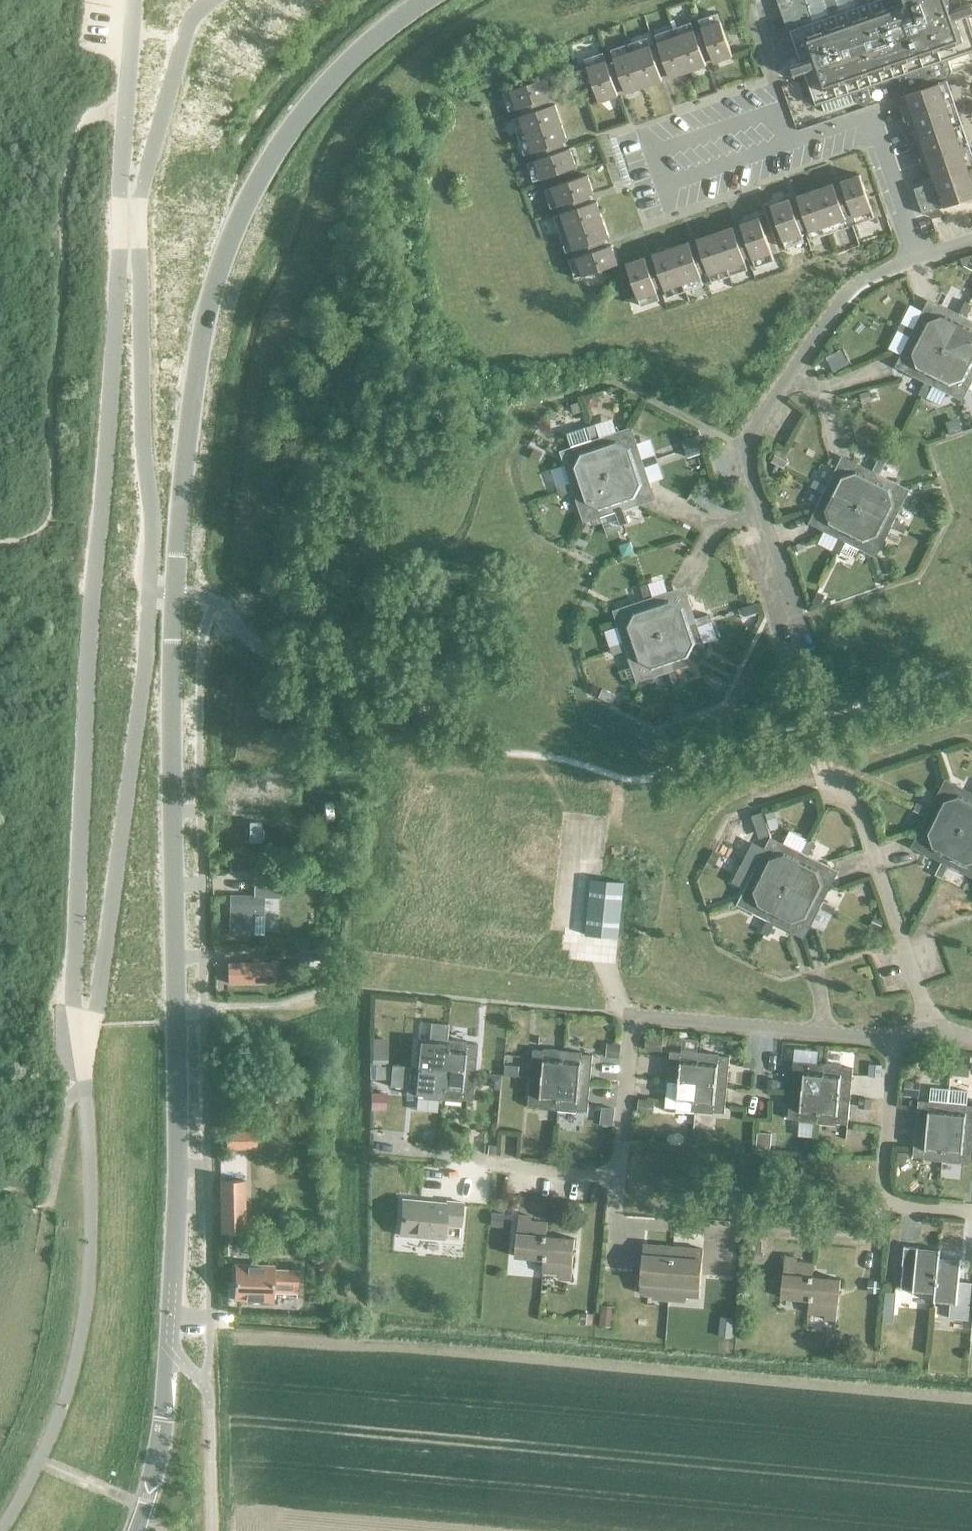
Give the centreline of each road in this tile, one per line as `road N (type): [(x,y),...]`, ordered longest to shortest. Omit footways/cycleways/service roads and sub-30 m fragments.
road 1 (tertiary): [(123,1530),(171,1344),(181,1152),(171,704),(192,390),(227,250),(251,196),(307,111),(379,35),(432,0)]

